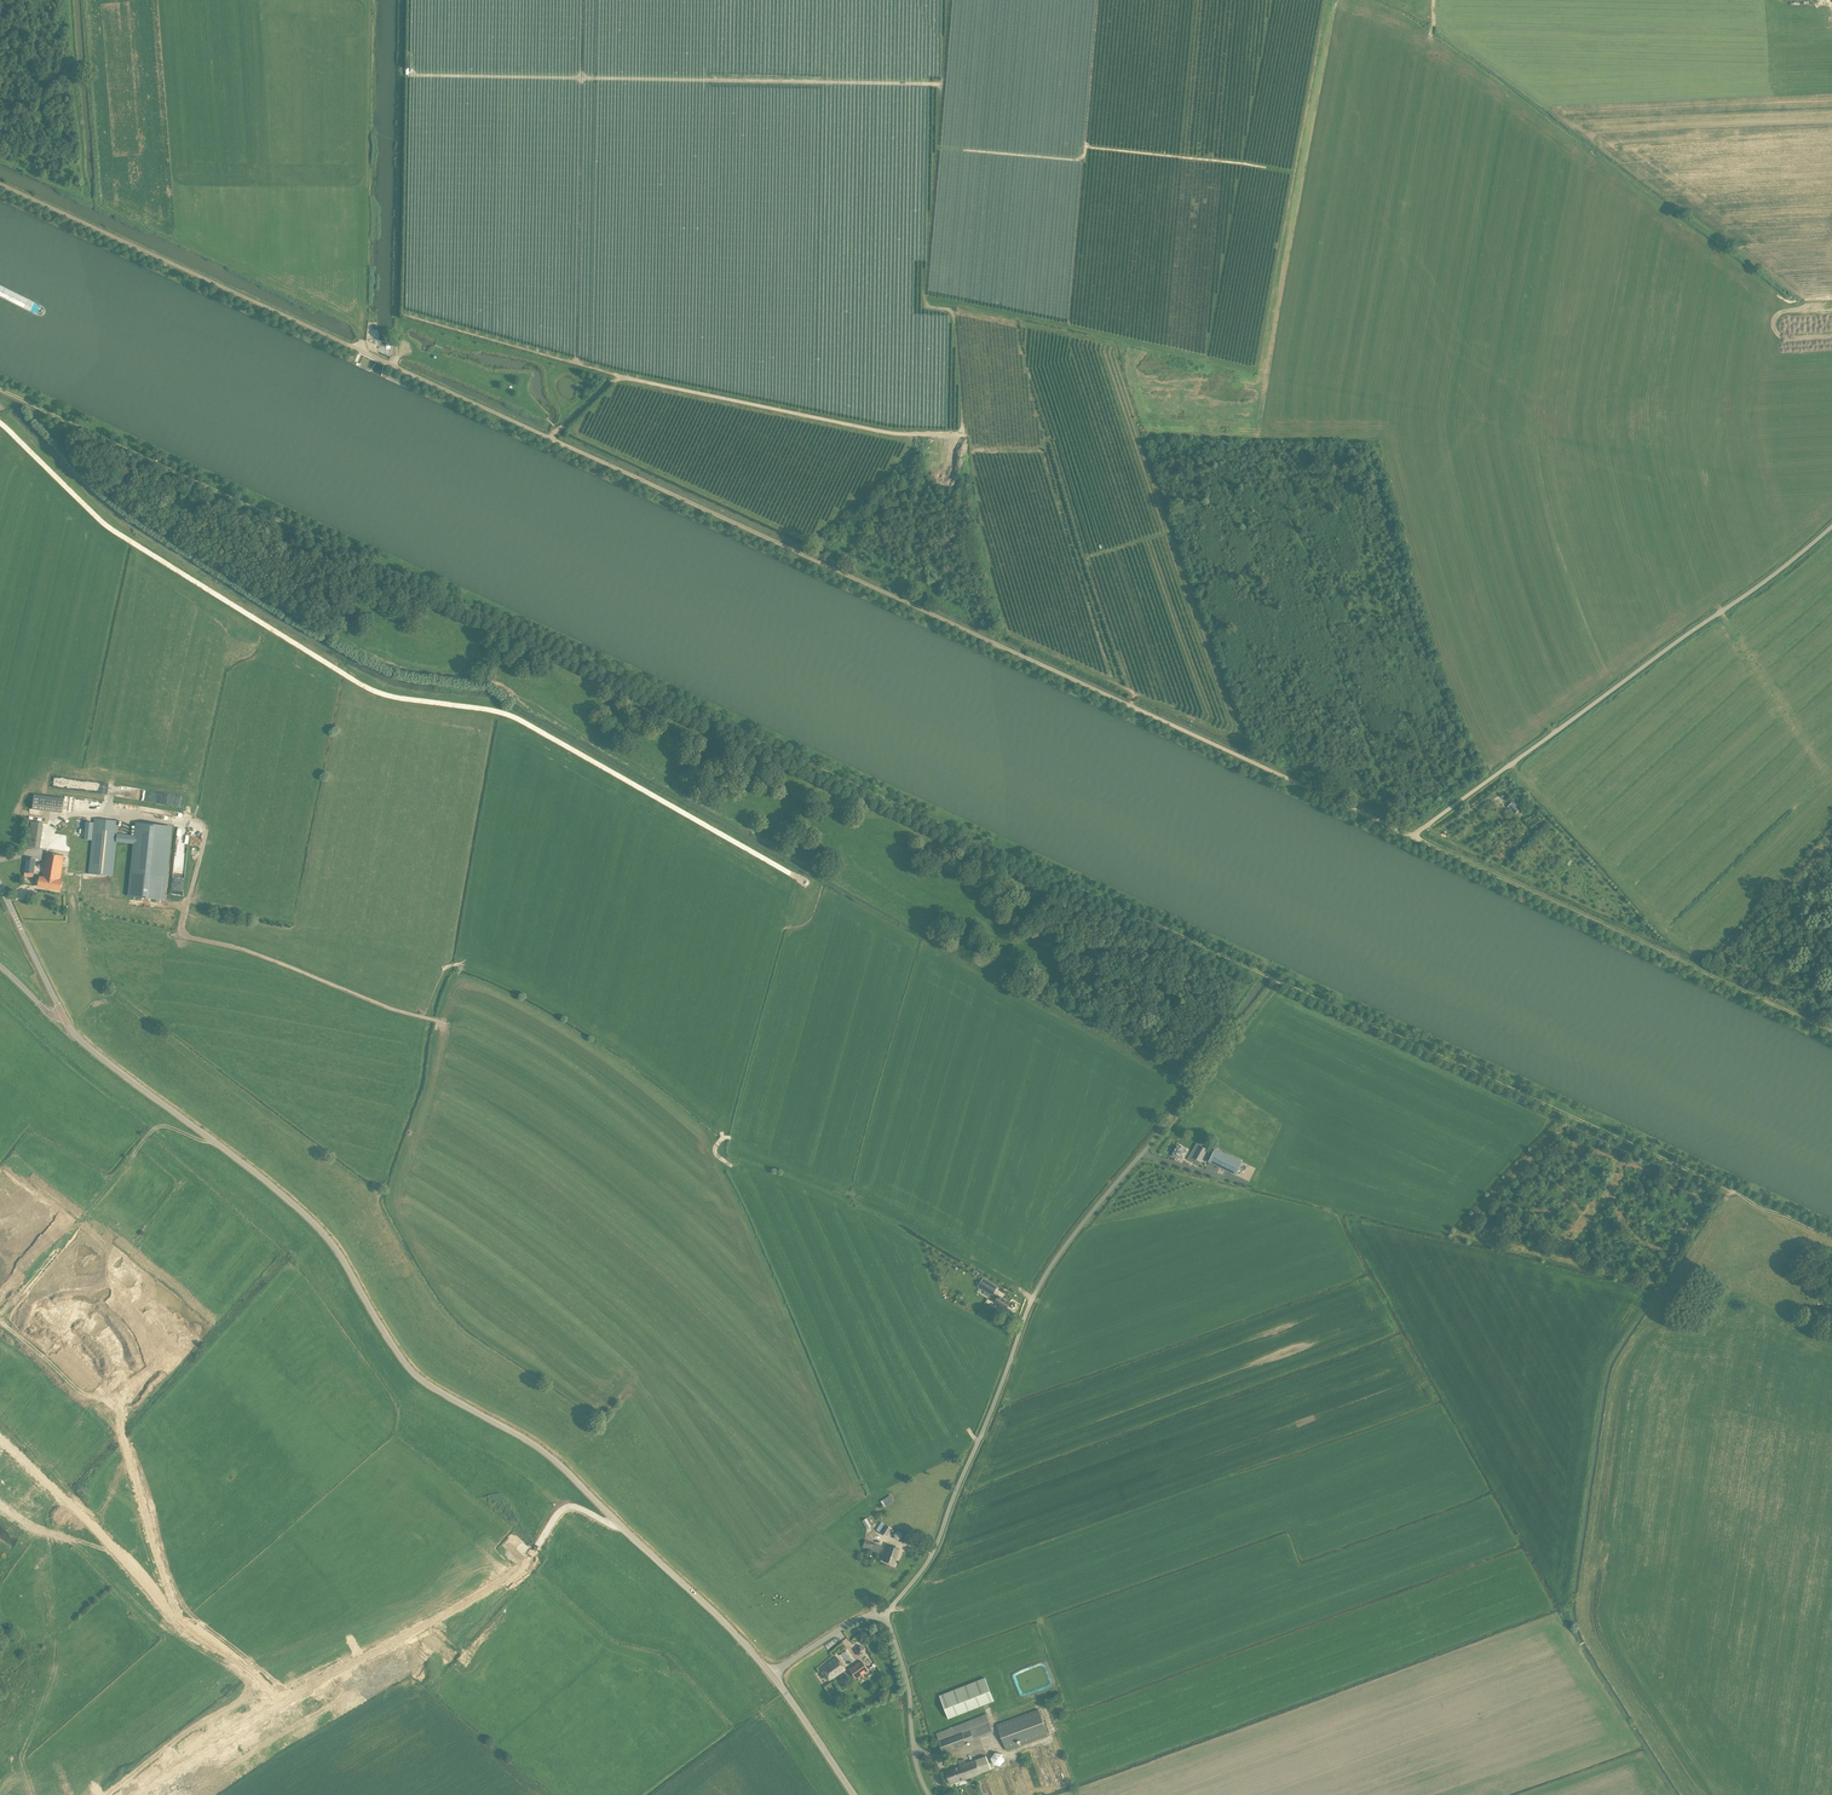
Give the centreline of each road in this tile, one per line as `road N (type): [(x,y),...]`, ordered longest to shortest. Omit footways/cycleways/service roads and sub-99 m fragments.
road 1 (unclassified): [(1412,836),(0,184)]
road 2 (track): [(1275,980),(0,390)]
road 3 (tertiary): [(771,1675),(551,1458),(406,1367),(319,1230),(85,1044),(64,1016)]
road 4 (unclassified): [(883,1616),(934,1548),(1047,1272),(1203,1069)]
road 5 (track): [(1831,1237),(1275,980)]
road 6 (unclassified): [(1412,836),(1831,526)]
road 7 (track): [(1434,0),(1433,39),(1776,294)]
road 8 (track): [(1831,1031),(1412,836)]
road 9 (unclassified): [(928,1794),(902,1662),(883,1616)]
road 10 (tertiary): [(852,1794),(771,1675)]
road 11 (tertiary): [(64,1016),(0,890)]
road 12 (unclassified): [(771,1675),(856,1619),(883,1616)]

